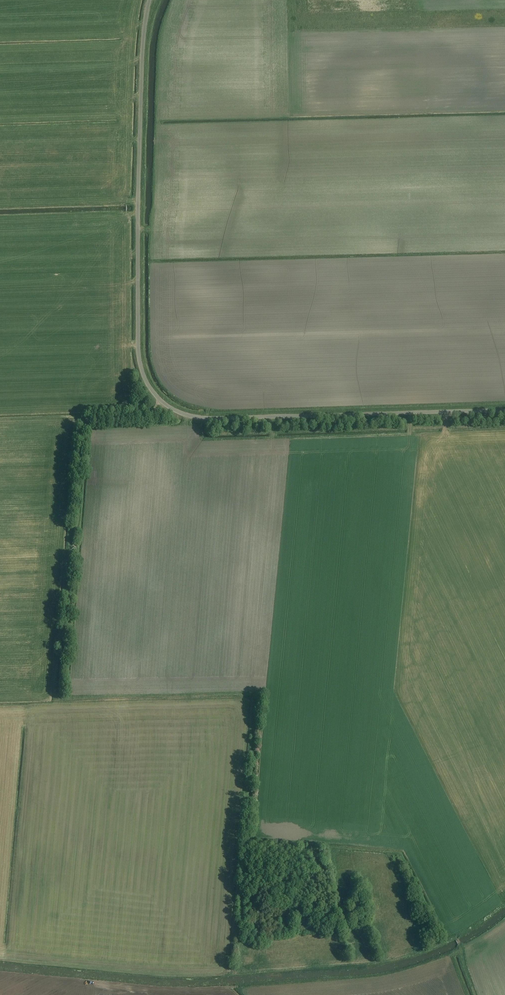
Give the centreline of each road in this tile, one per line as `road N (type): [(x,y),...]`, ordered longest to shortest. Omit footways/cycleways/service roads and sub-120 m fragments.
road 1 (track): [(157,398),(149,414),(86,423),(55,694),(256,699),(231,973)]
road 2 (unclassified): [(504,410),(204,419),(157,398),(143,373),(138,335),(150,0)]

